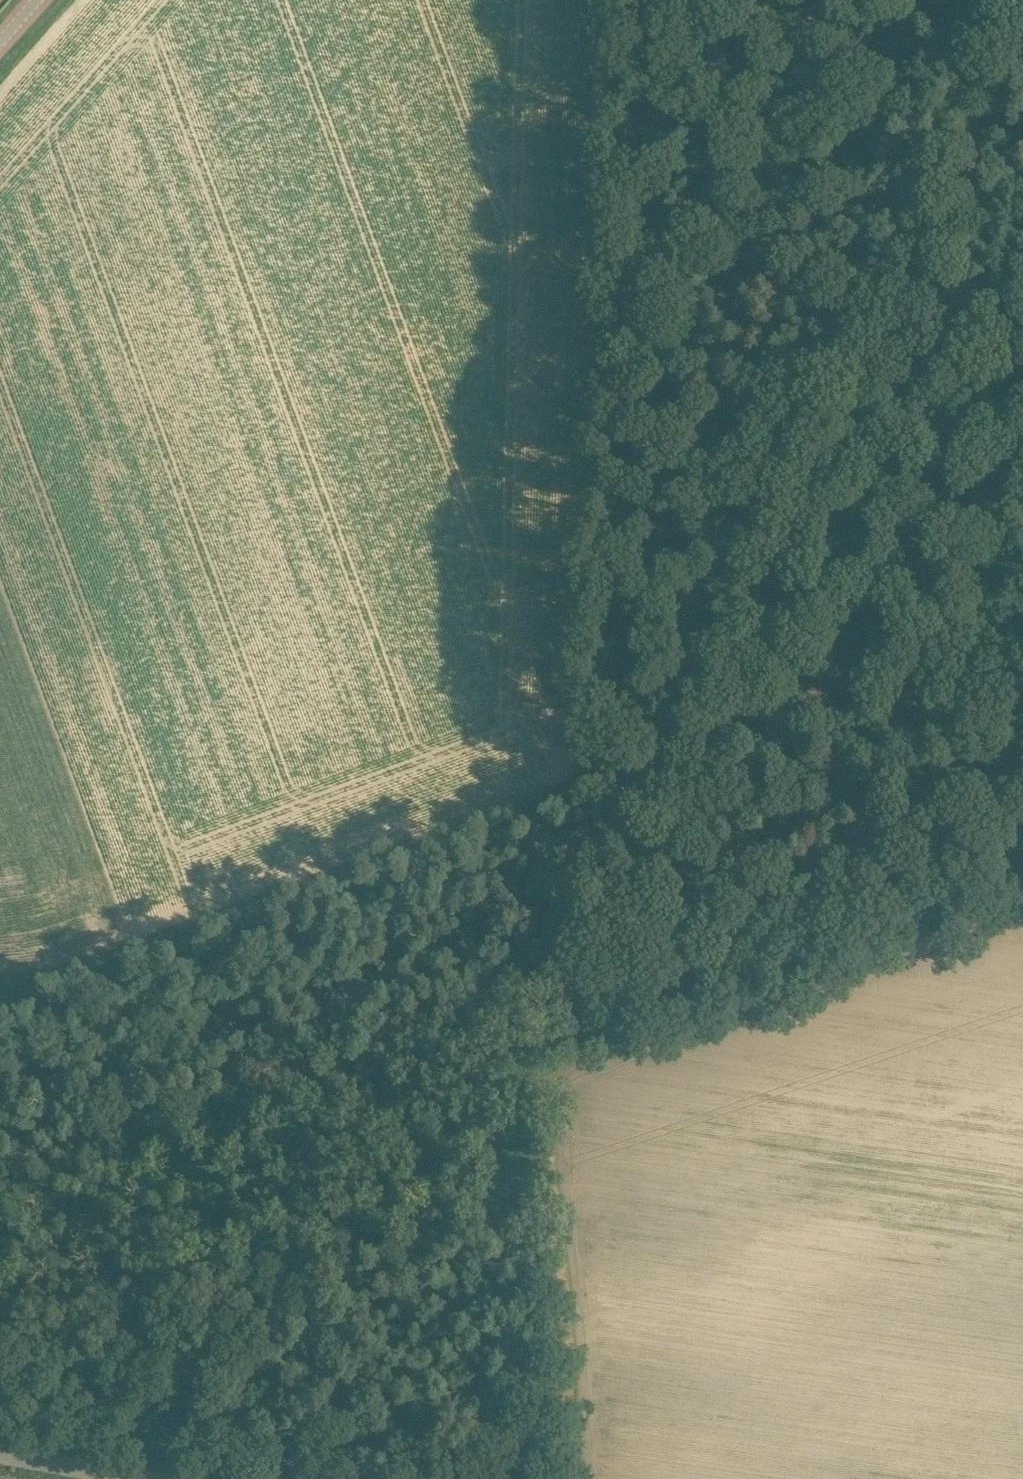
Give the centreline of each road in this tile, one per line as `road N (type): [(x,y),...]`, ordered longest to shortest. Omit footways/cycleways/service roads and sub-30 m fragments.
road 1 (track): [(1022,45),(839,430),(785,613),(679,827),(636,951),(593,1025)]
road 2 (track): [(593,1025),(554,1041),(552,1179),(582,1478)]
road 3 (track): [(593,1025),(1022,878)]
road 4 (unclassified): [(131,1478),(0,1454)]

